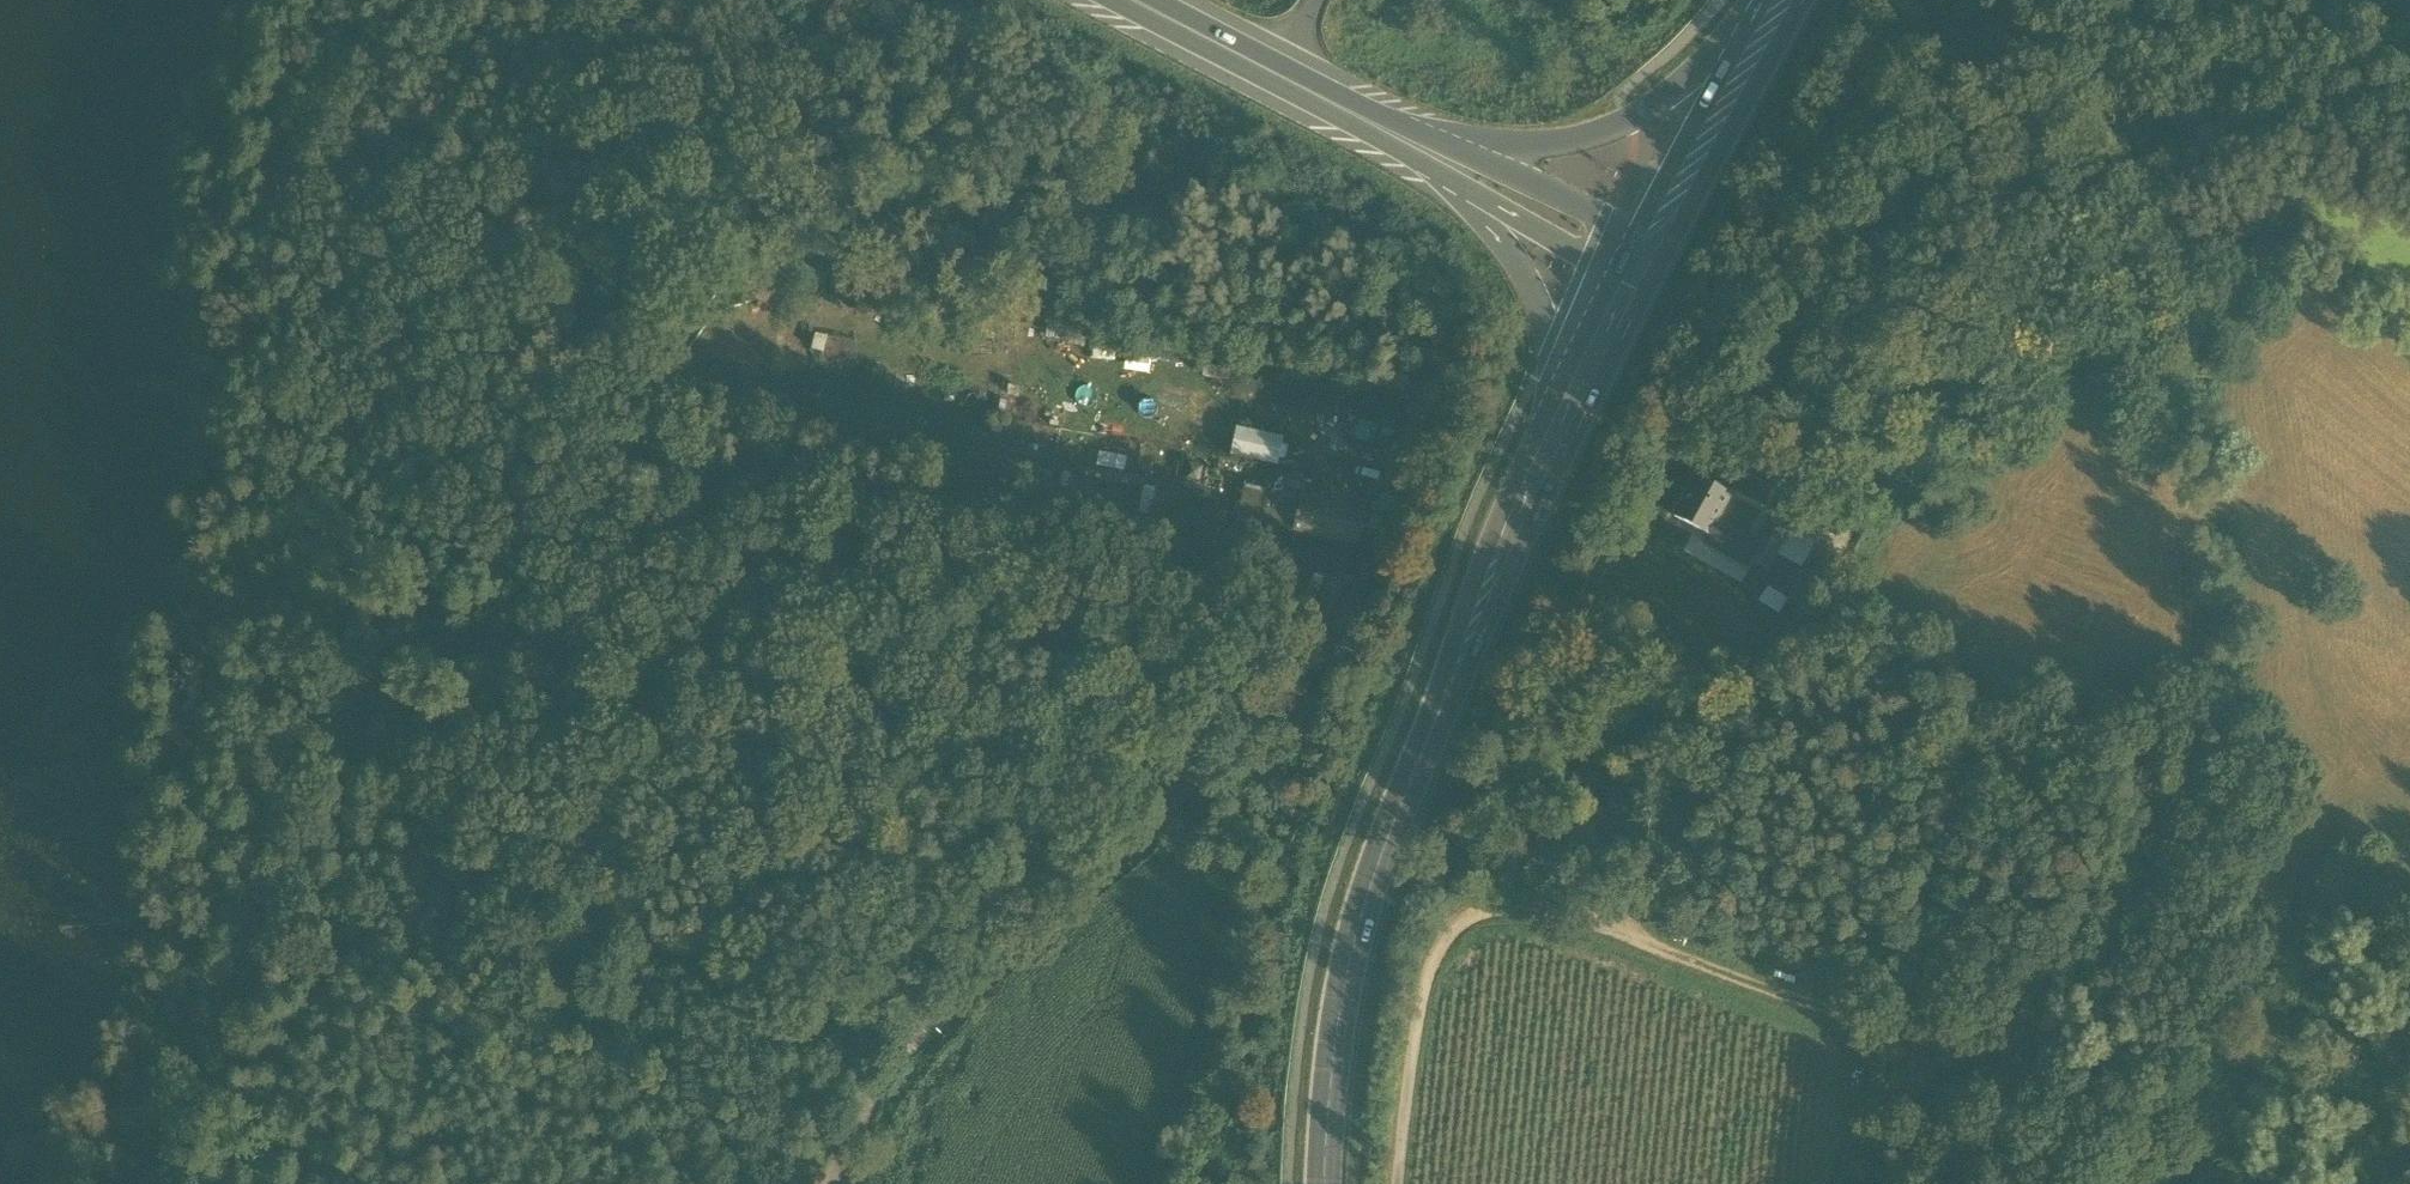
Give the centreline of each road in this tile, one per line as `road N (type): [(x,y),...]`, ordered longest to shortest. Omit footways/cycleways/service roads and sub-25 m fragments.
road 1 (unclassified): [(834,1183),(878,1092),(920,1033),(1236,741),(1396,529)]
road 2 (track): [(1397,1183),(1431,954),(1456,912),(1488,900),(1608,932),(1977,1061)]
road 3 (secondary): [(1566,418),(1359,925),(1330,1079),(1325,1183)]
road 4 (motorway): [(1778,0),(1671,100),(1587,144),(1484,156),(1362,120)]
road 5 (track): [(1608,932),(1845,540)]
road 6 (motorway): [(1362,120),(1470,208),(1517,265),(1543,319),(1566,418)]
road 7 (motorway): [(1650,255),(1362,120)]
road 8 (primary): [(1787,0),(1650,255)]
road 9 (motorway): [(1362,120),(1127,0)]
road 10 (secondary): [(1650,255),(1566,418)]

